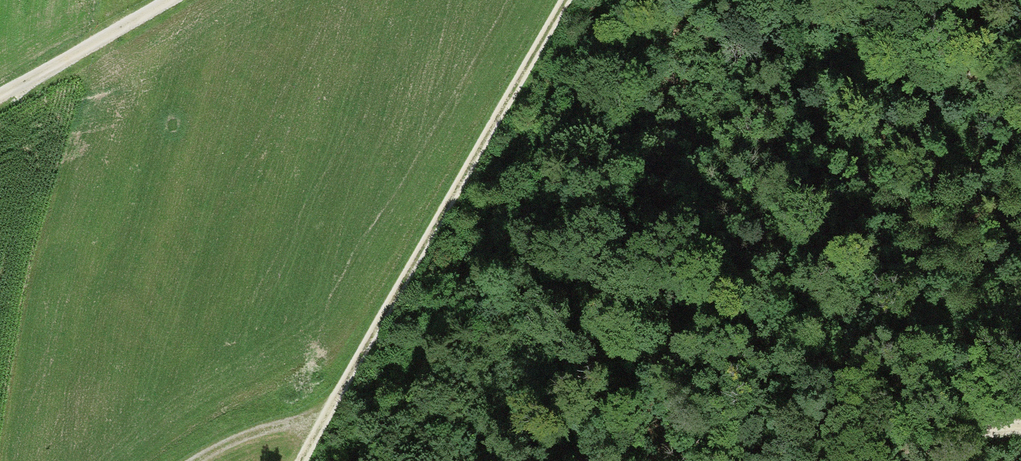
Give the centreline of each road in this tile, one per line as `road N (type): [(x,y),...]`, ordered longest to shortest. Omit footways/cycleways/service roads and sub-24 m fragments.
road 1 (track): [(301,460),(563,0)]
road 2 (track): [(166,0),(0,97)]
road 3 (track): [(908,460),(956,431),(1020,428)]

